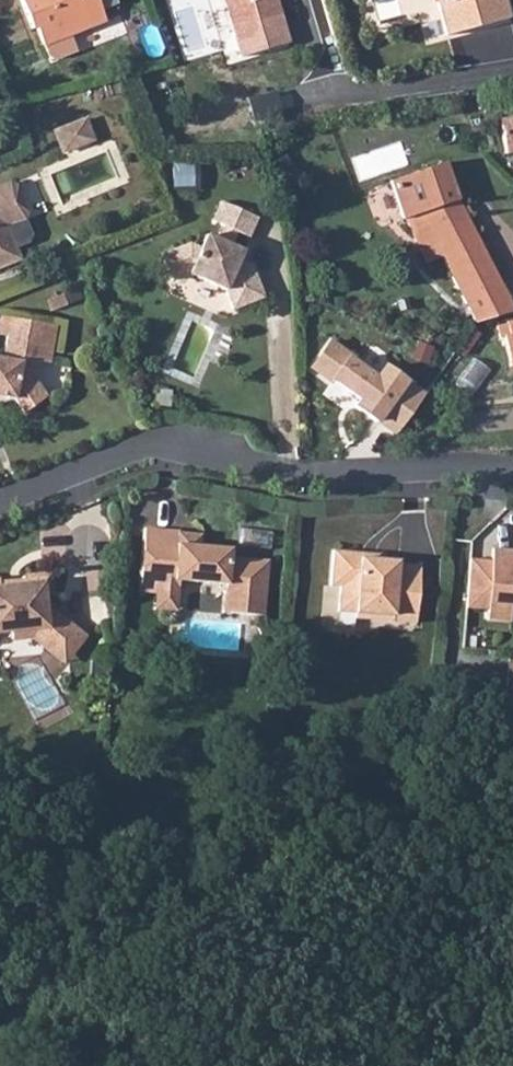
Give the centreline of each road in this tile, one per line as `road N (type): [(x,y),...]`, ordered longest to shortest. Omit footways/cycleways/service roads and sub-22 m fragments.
road 1 (residential): [(512,469),(297,481),(160,439),(0,501)]
road 2 (residential): [(512,69),(325,98),(317,68)]

